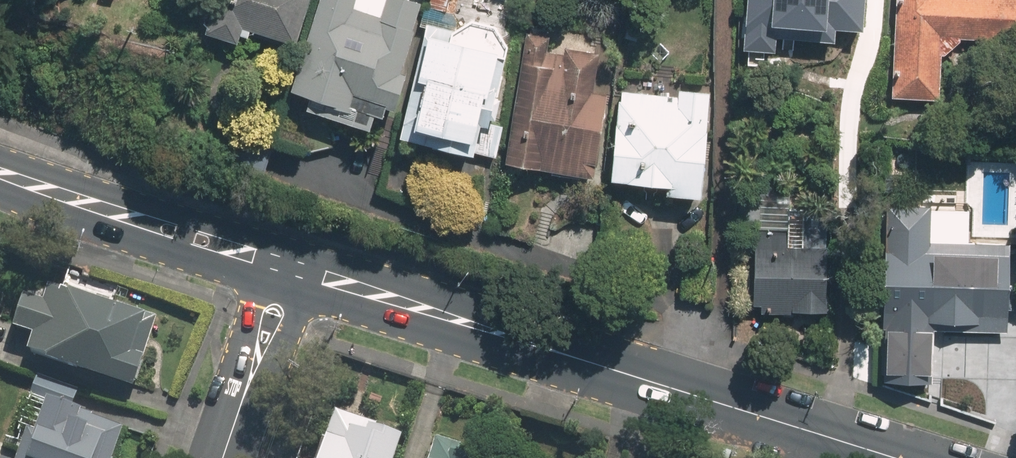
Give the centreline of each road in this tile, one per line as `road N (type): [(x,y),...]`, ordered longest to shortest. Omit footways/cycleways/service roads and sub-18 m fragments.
road 1 (secondary): [(310,275),(896,457)]
road 2 (secondary): [(0,175),(269,263)]
road 3 (tertiary): [(310,275),(275,361),(238,412)]
road 4 (tertiary): [(238,412),(269,263)]

